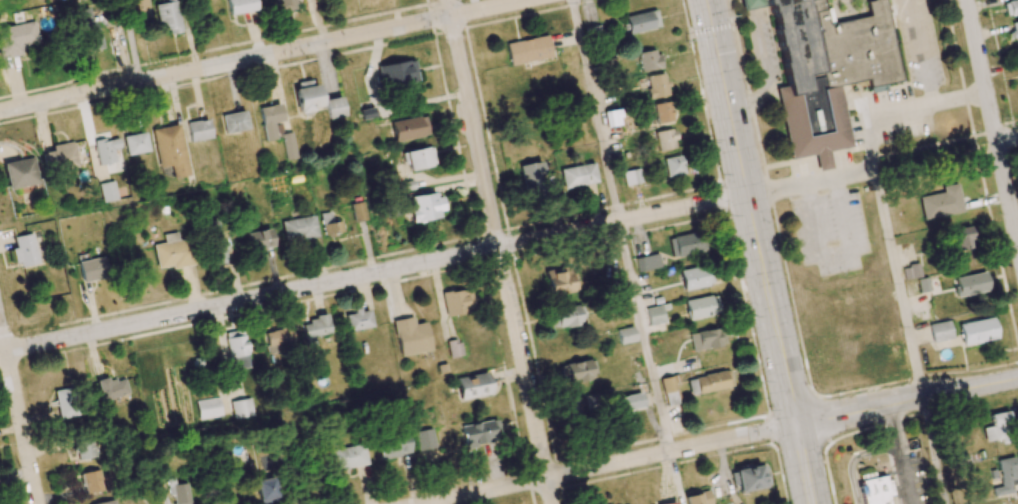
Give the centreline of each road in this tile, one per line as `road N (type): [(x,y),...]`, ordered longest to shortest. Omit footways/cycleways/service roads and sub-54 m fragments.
road 1 (residential): [(0,352),(747,194)]
road 2 (residential): [(528,0),(0,111)]
road 3 (residential): [(552,503),(447,0)]
road 4 (residential): [(425,503),(797,426)]
road 5 (primary): [(813,503),(747,194)]
road 6 (residential): [(747,194),(1017,137)]
road 7 (residential): [(1017,240),(967,0)]
road 8 (secondary): [(797,426),(1017,379)]
road 9 (primary): [(747,194),(706,0)]
road 10 (residential): [(39,503),(0,315)]

